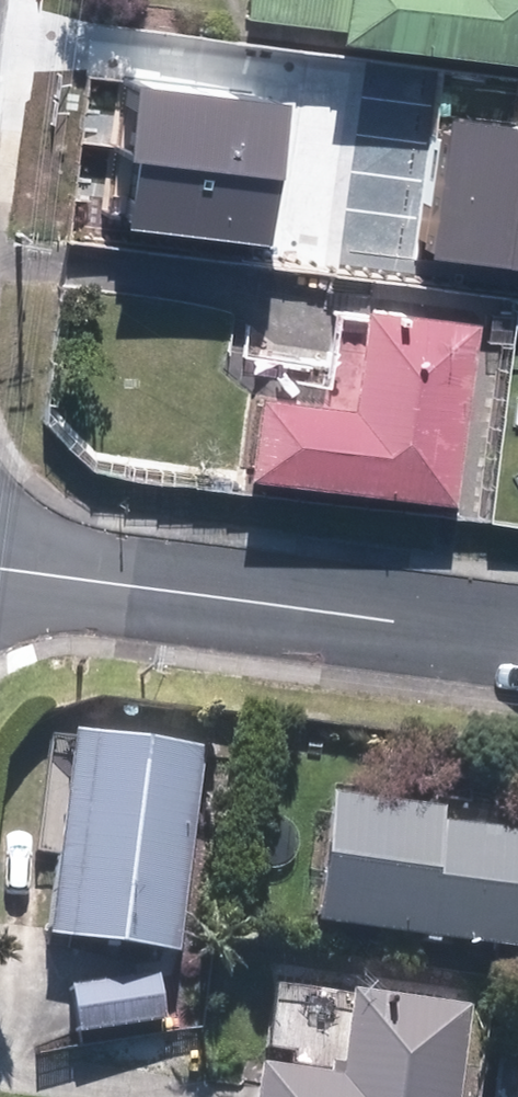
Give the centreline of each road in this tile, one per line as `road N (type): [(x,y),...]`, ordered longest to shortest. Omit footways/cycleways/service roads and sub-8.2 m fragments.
road 1 (residential): [(0,570),(517,638)]

